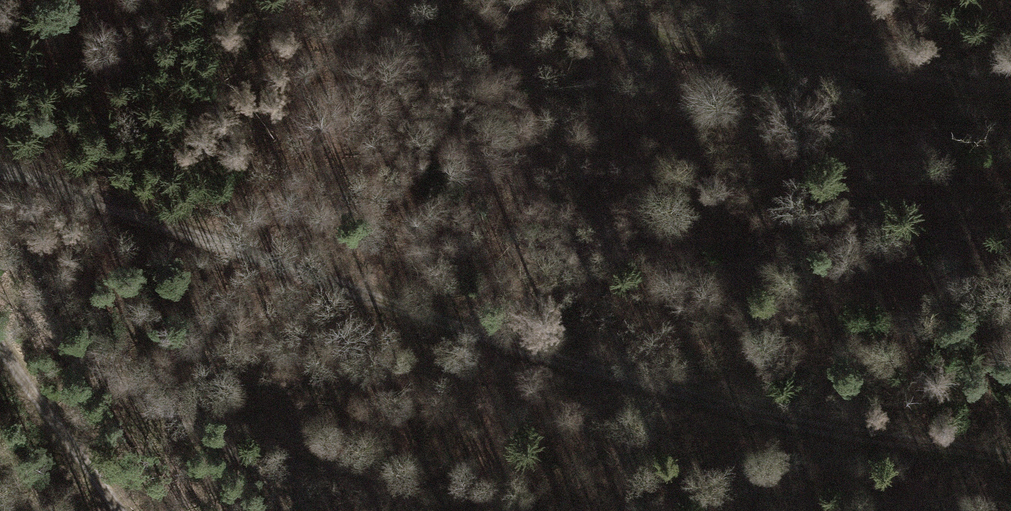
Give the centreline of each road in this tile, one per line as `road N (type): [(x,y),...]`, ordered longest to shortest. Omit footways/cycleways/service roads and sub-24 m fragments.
road 1 (track): [(0,171),(26,173),(473,335),(728,406),(1010,457)]
road 2 (track): [(580,0),(688,40),(1010,87)]
road 3 (track): [(118,510),(0,346)]

